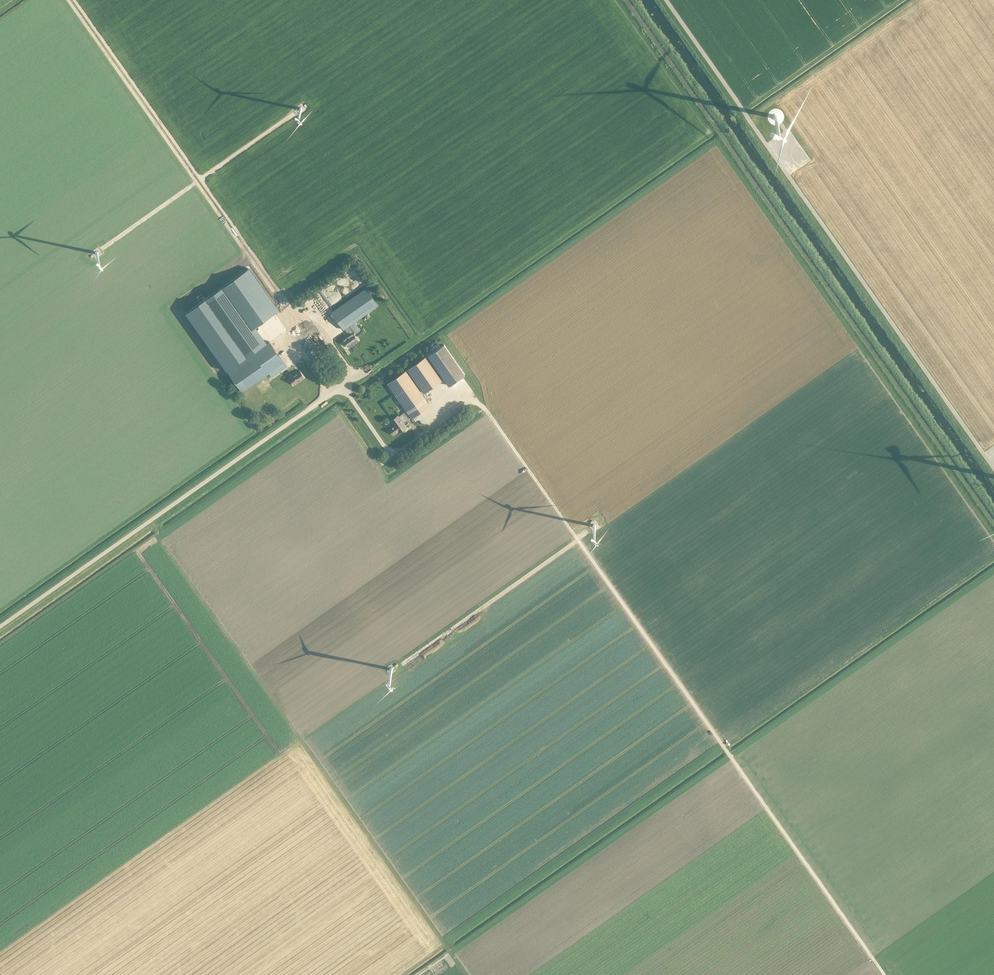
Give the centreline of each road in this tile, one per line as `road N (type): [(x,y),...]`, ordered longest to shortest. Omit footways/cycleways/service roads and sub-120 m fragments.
road 1 (track): [(474,398),(885,974)]
road 2 (residential): [(0,626),(367,367)]

